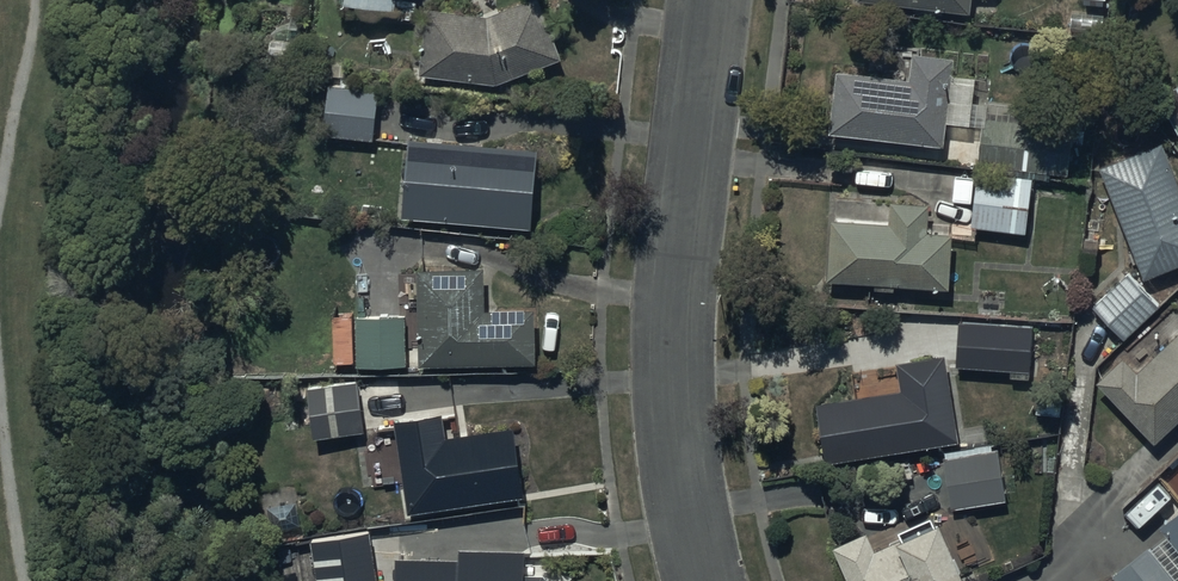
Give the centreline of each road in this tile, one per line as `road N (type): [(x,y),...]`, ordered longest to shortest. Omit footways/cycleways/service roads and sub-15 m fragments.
road 1 (residential): [(700,0),(677,355),(687,491),(708,580)]

